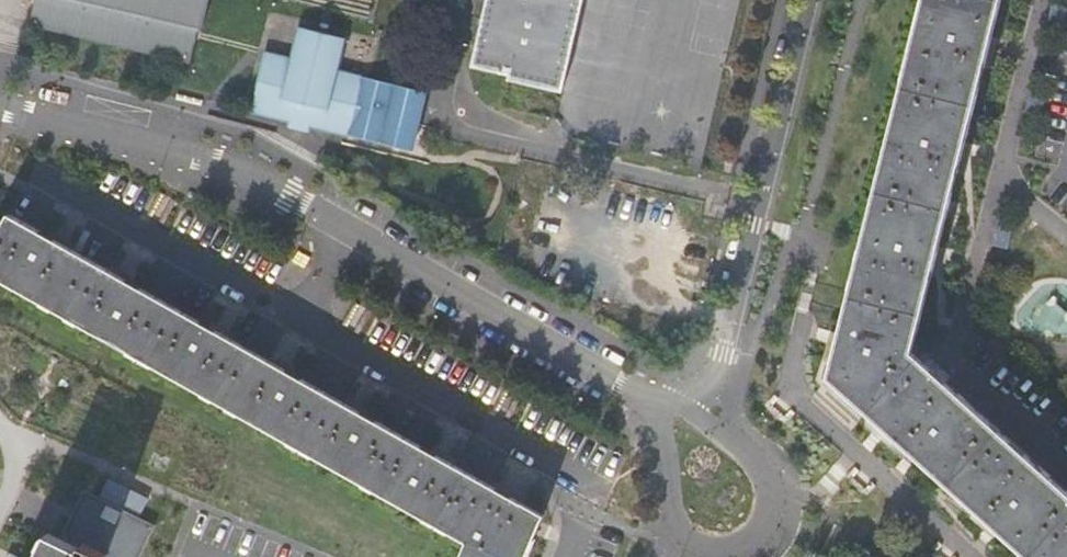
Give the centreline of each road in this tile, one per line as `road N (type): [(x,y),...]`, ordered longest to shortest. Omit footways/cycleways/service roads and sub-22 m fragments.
road 1 (residential): [(638,395),(420,270),(138,135),(0,103)]
road 2 (residential): [(806,0),(709,408)]

